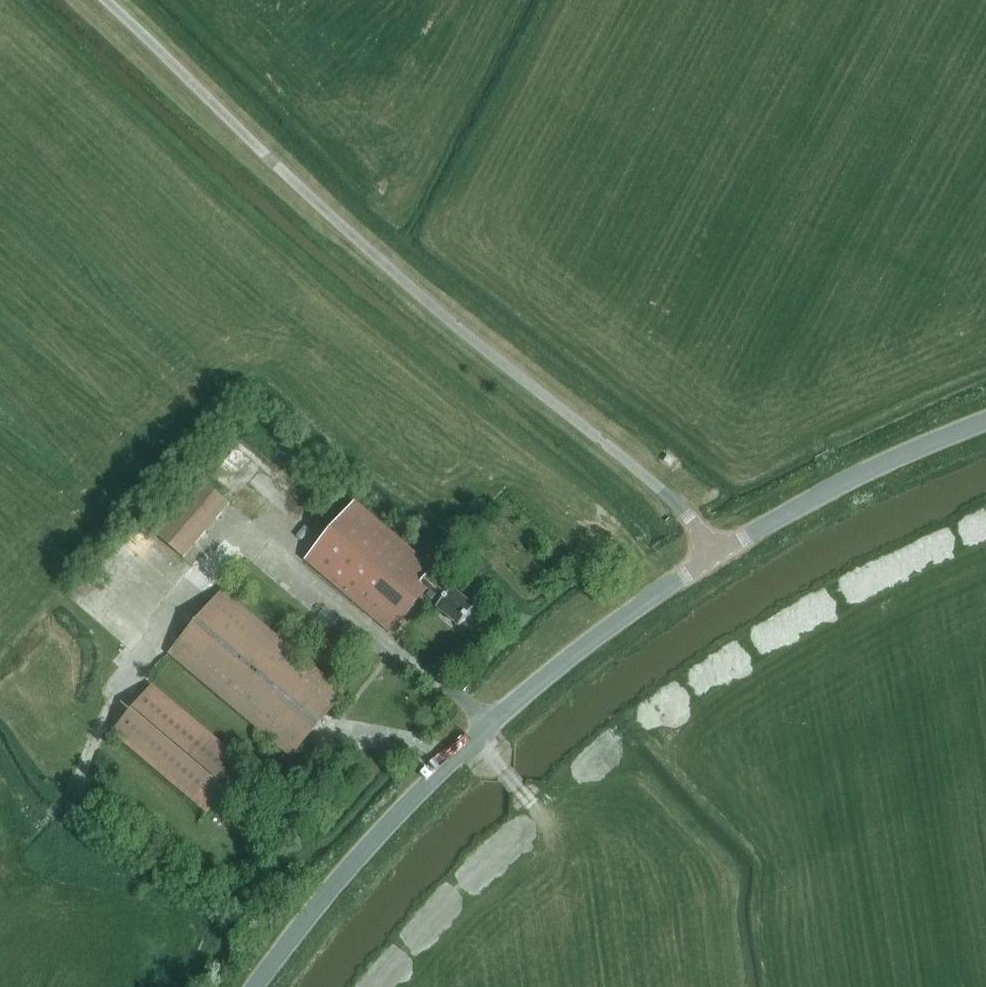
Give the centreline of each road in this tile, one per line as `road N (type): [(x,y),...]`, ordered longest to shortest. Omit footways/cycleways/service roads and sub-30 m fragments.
road 1 (tertiary): [(256,986),(385,830),(565,662),(768,525),(884,463),(985,422)]

